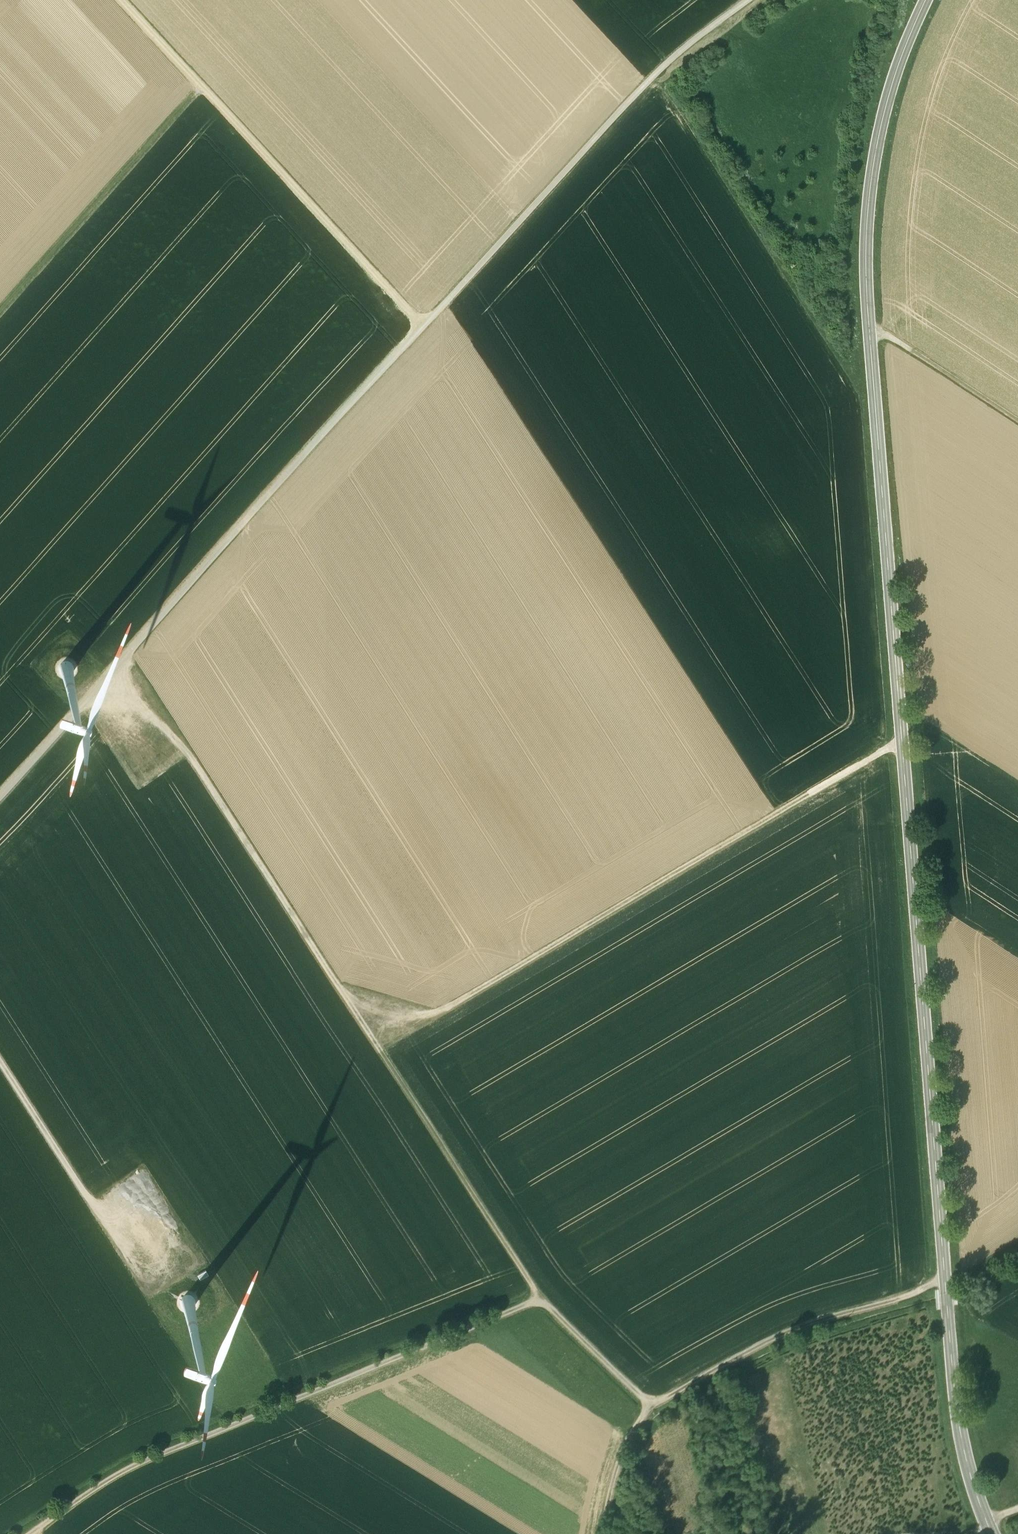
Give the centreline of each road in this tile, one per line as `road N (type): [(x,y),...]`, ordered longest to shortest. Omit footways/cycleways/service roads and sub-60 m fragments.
road 1 (secondary): [(991,1533),(959,1425),(953,1364),(868,304),(879,138),(926,0)]
road 2 (track): [(0,795),(636,94),(748,0)]
road 3 (track): [(653,1405),(540,1299),(127,655)]
road 4 (track): [(380,1047),(855,765),(903,747)]
road 5 (track): [(540,1299),(143,1461),(28,1533)]
road 6 (track): [(604,1533),(618,1466),(653,1405),(803,1325),(946,1280)]
road 7 (track): [(423,327),(121,0)]
road 8 (track): [(202,87),(0,311)]
road 9 (track): [(1017,419),(885,332),(870,330)]

